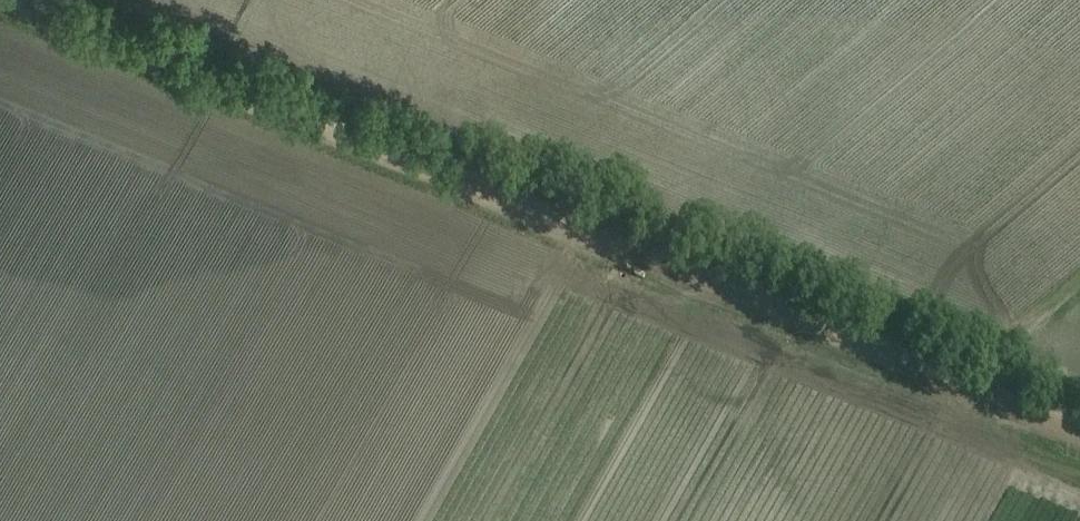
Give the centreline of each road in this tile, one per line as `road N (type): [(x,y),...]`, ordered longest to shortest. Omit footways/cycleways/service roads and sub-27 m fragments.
road 1 (track): [(0,5),(1079,439)]

